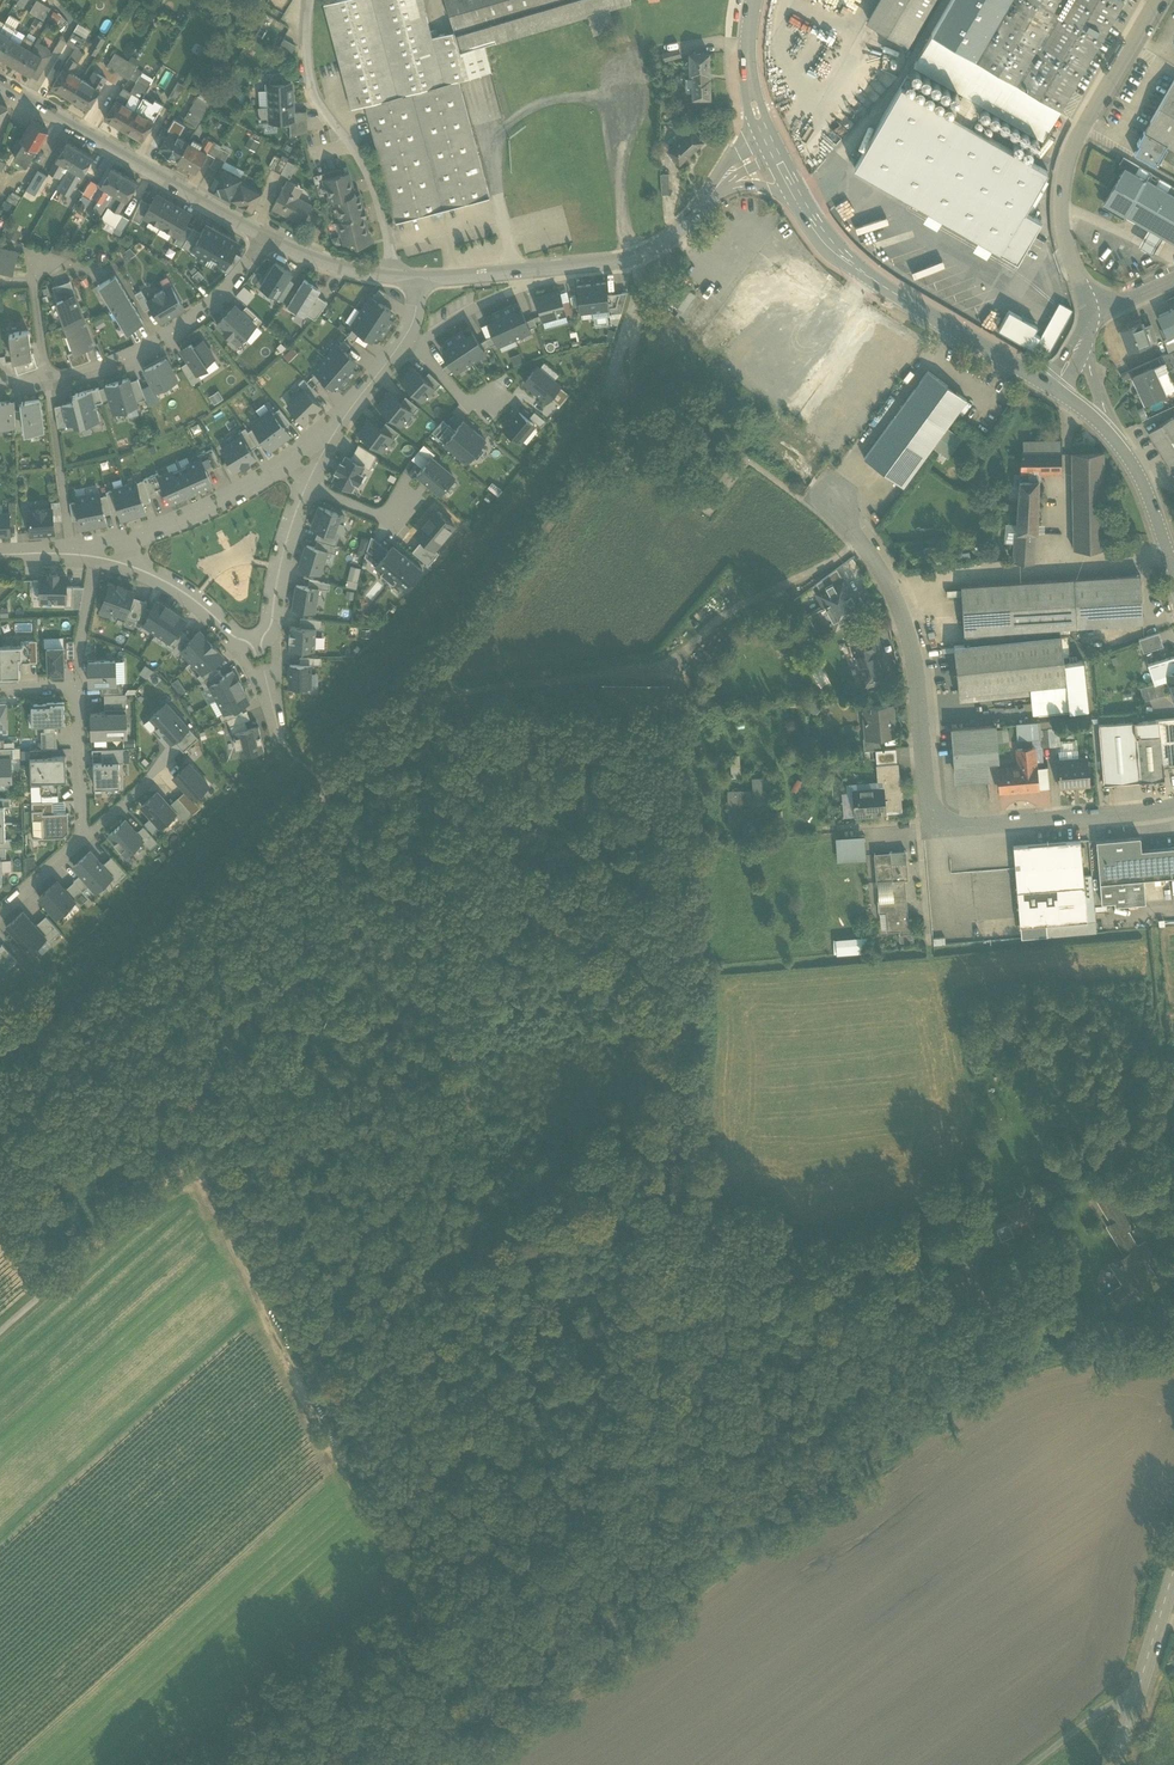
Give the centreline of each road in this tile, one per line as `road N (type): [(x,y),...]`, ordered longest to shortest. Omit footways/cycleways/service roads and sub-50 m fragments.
road 1 (track): [(610,445),(493,599),(286,835),(278,1001),(238,1131),(0,1327)]
road 2 (track): [(600,398),(298,760),(69,1000)]
road 3 (residential): [(1173,807),(956,827),(928,822),(908,623),(839,503)]
road 4 (tertiary): [(1052,388),(850,264),(815,226),(776,156)]
road 5 (residential): [(1088,307),(1061,225),(1065,166),(1154,0)]
road 6 (residential): [(278,243),(0,83)]
road 7 (residential): [(310,0),(311,95),(373,188),(398,281)]
road 8 (residential): [(278,243),(182,335),(104,372),(48,381)]
road 9 (residential): [(776,156),(729,179),(653,251),(539,270)]
road 10 (residential): [(0,691),(74,688),(82,838)]
road 11 (residential): [(128,539),(201,514),(322,440)]
road 12 (track): [(662,245),(661,287),(631,359),(643,401),(610,445)]
road 13 (tertiary): [(1173,569),(1132,466),(1095,421)]
road 14 (tertiary): [(776,156),(751,88),(754,0)]
road 15 (residential): [(414,349),(539,270)]
road 16 (residential): [(128,539),(140,568),(229,634)]
road 17 (residential): [(306,487),(271,624)]
road 18 (unclassified): [(1028,1764),(1108,1704),(1139,1693)]
road 19 (residential): [(322,440),(402,338)]
road 20 (residential): [(0,555),(128,539)]
road 21 (residential): [(398,281),(278,243)]
road 22 (residential): [(306,487),(390,522),(411,497)]
road 23 (residential): [(48,381),(35,259)]
road 24 (residential): [(539,270),(418,281)]

